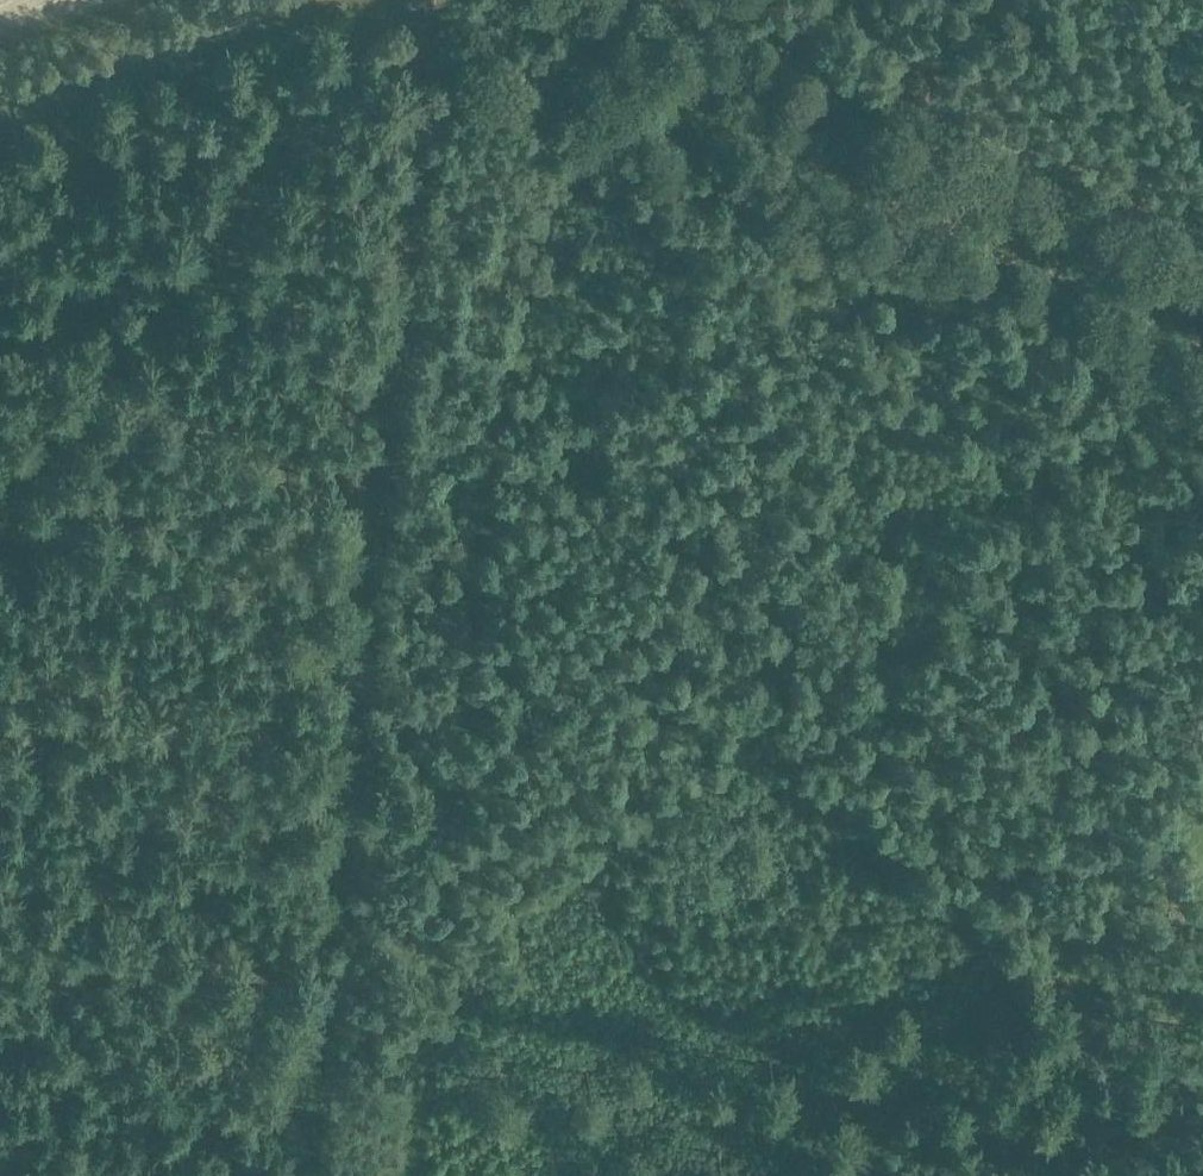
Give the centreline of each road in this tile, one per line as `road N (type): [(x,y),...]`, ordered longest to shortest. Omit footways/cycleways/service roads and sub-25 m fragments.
road 1 (track): [(295,1175),(433,0)]
road 2 (track): [(396,0),(0,481)]
road 3 (unclassified): [(0,105),(298,0)]

